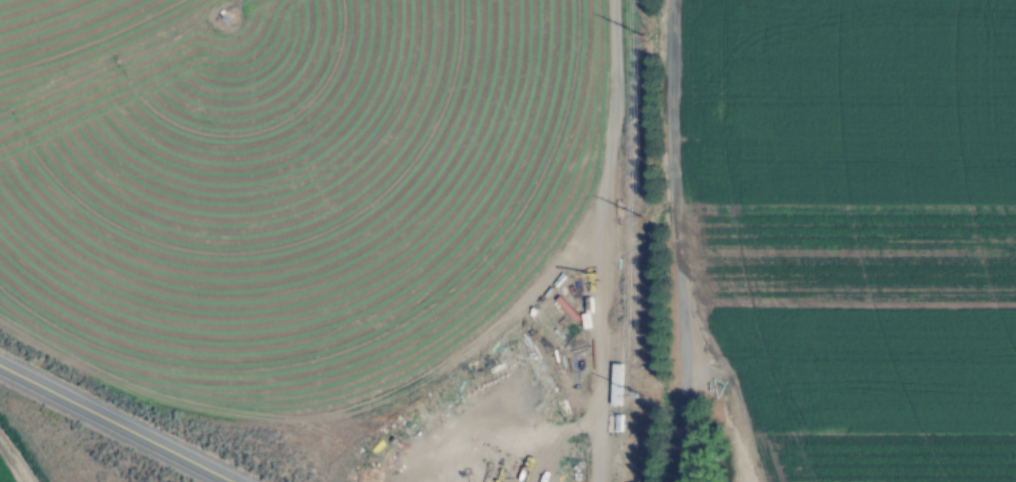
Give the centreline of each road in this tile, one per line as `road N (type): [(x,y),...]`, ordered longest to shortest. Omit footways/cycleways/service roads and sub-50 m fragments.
road 1 (secondary): [(229,481),(0,367)]

